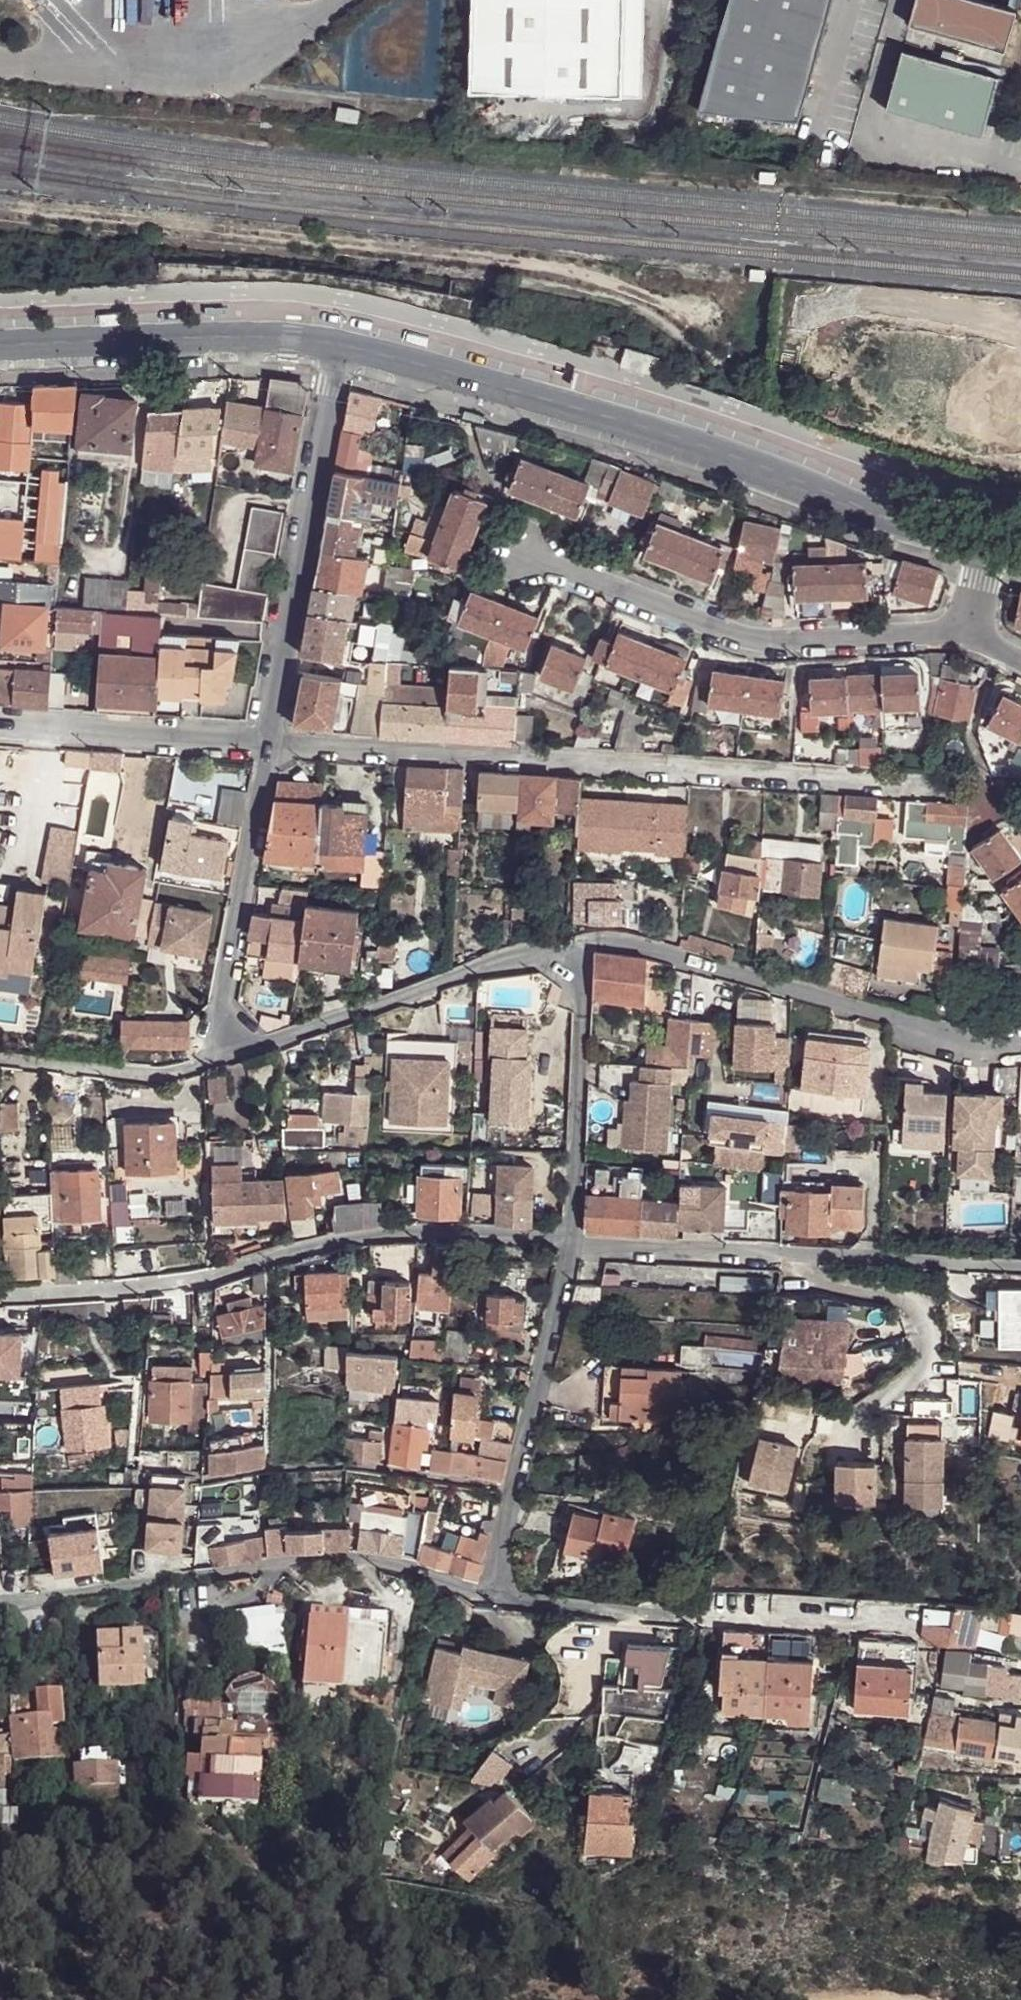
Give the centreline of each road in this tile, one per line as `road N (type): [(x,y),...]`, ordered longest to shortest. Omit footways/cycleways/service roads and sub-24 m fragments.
road 1 (residential): [(270,743),(952,787)]
road 2 (secondary): [(988,547),(645,435),(341,352)]
road 3 (residential): [(0,1292),(211,1277),(375,1236),(453,1231),(574,1244)]
road 4 (residential): [(486,1596),(406,1567),(351,1560),(0,1604)]
road 5 (residential): [(524,551),(754,639),(838,641),(970,625)]
road 6 (residential): [(585,945),(627,944),(975,1043),(1020,1044)]
road 7 (residential): [(574,1244),(1020,1266)]
road 8 (residential): [(653,1839),(697,1620),(486,1596)]
road 9 (residential): [(270,743),(341,352)]
road 10 (residential): [(232,1058),(465,974),(585,945)]
road 11 (residential): [(486,1596),(574,1244)]
road 12 (secondary): [(341,352),(166,345),(0,353)]
road 13 (residential): [(232,1058),(227,1019),(270,743)]
road 14 (residential): [(574,1244),(585,945)]
road 15 (residential): [(0,726),(270,743)]
road 16 (residential): [(0,1057),(153,1078),(232,1058)]

